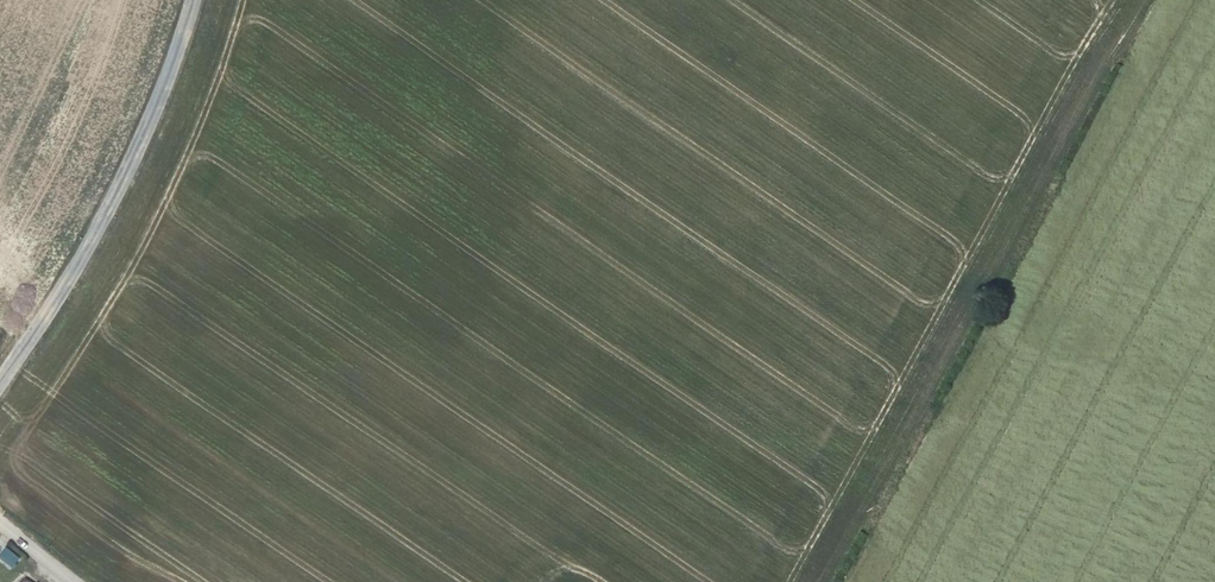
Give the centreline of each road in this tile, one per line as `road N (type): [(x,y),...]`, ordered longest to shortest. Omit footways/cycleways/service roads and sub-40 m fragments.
road 1 (tertiary): [(190,0),(128,165),(0,377)]

